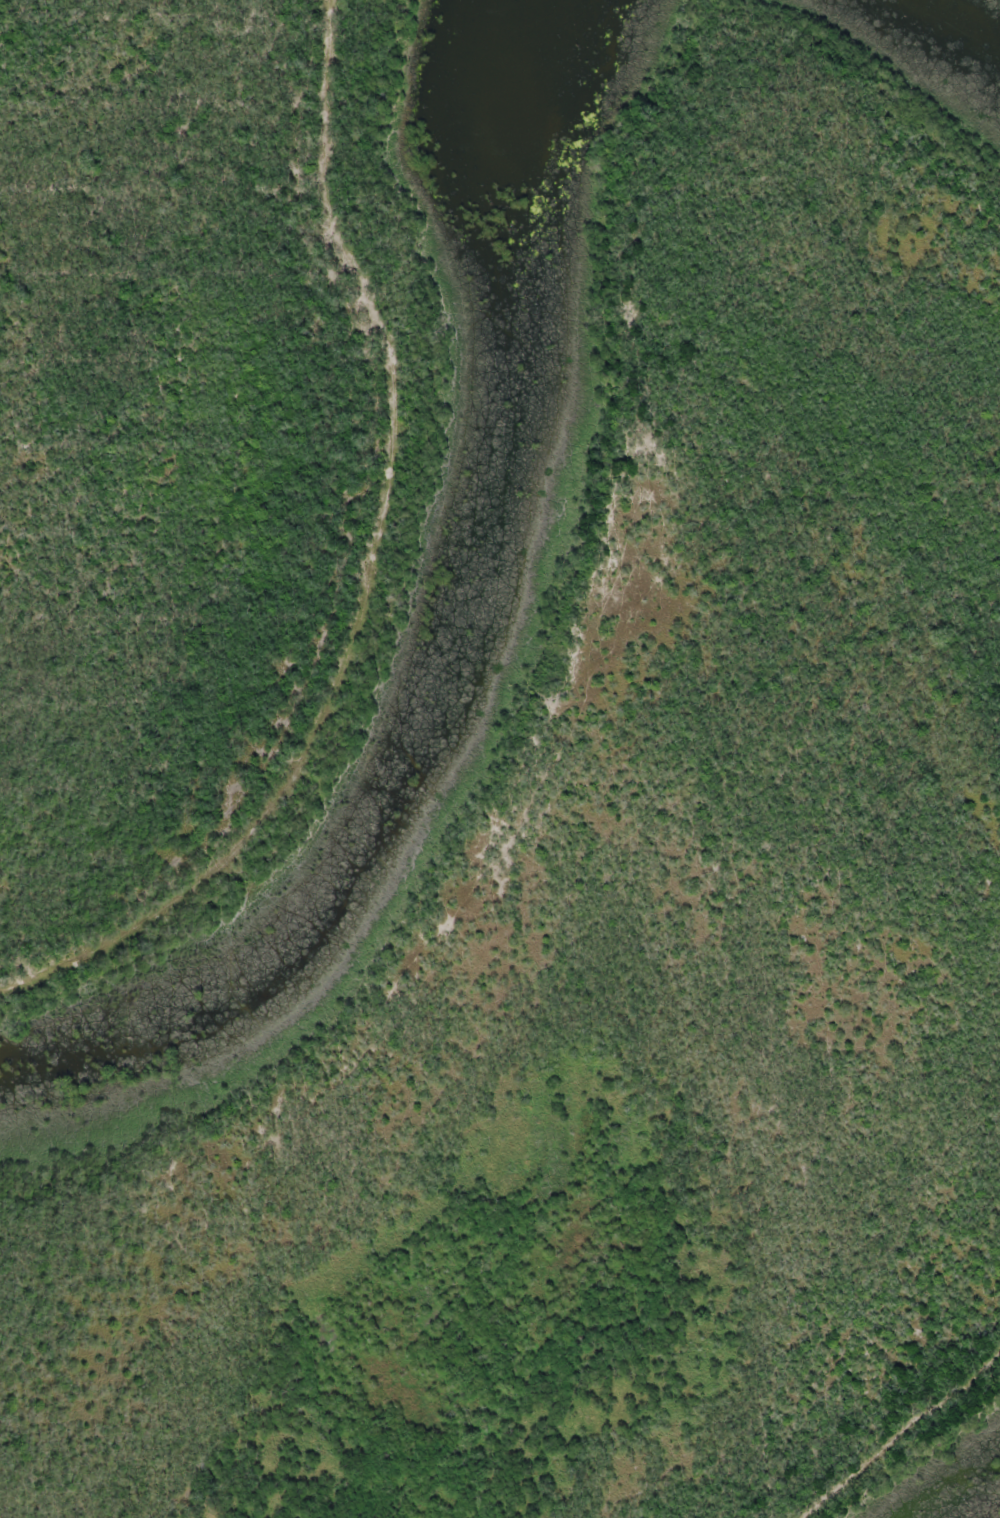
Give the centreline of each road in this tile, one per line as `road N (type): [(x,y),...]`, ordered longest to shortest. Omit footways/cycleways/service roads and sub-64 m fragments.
road 1 (residential): [(290,0),(290,170),(313,322),(323,479),(304,570),(219,803),(105,903),(0,965)]
road 2 (residential): [(999,1344),(921,1377),(781,1517)]

